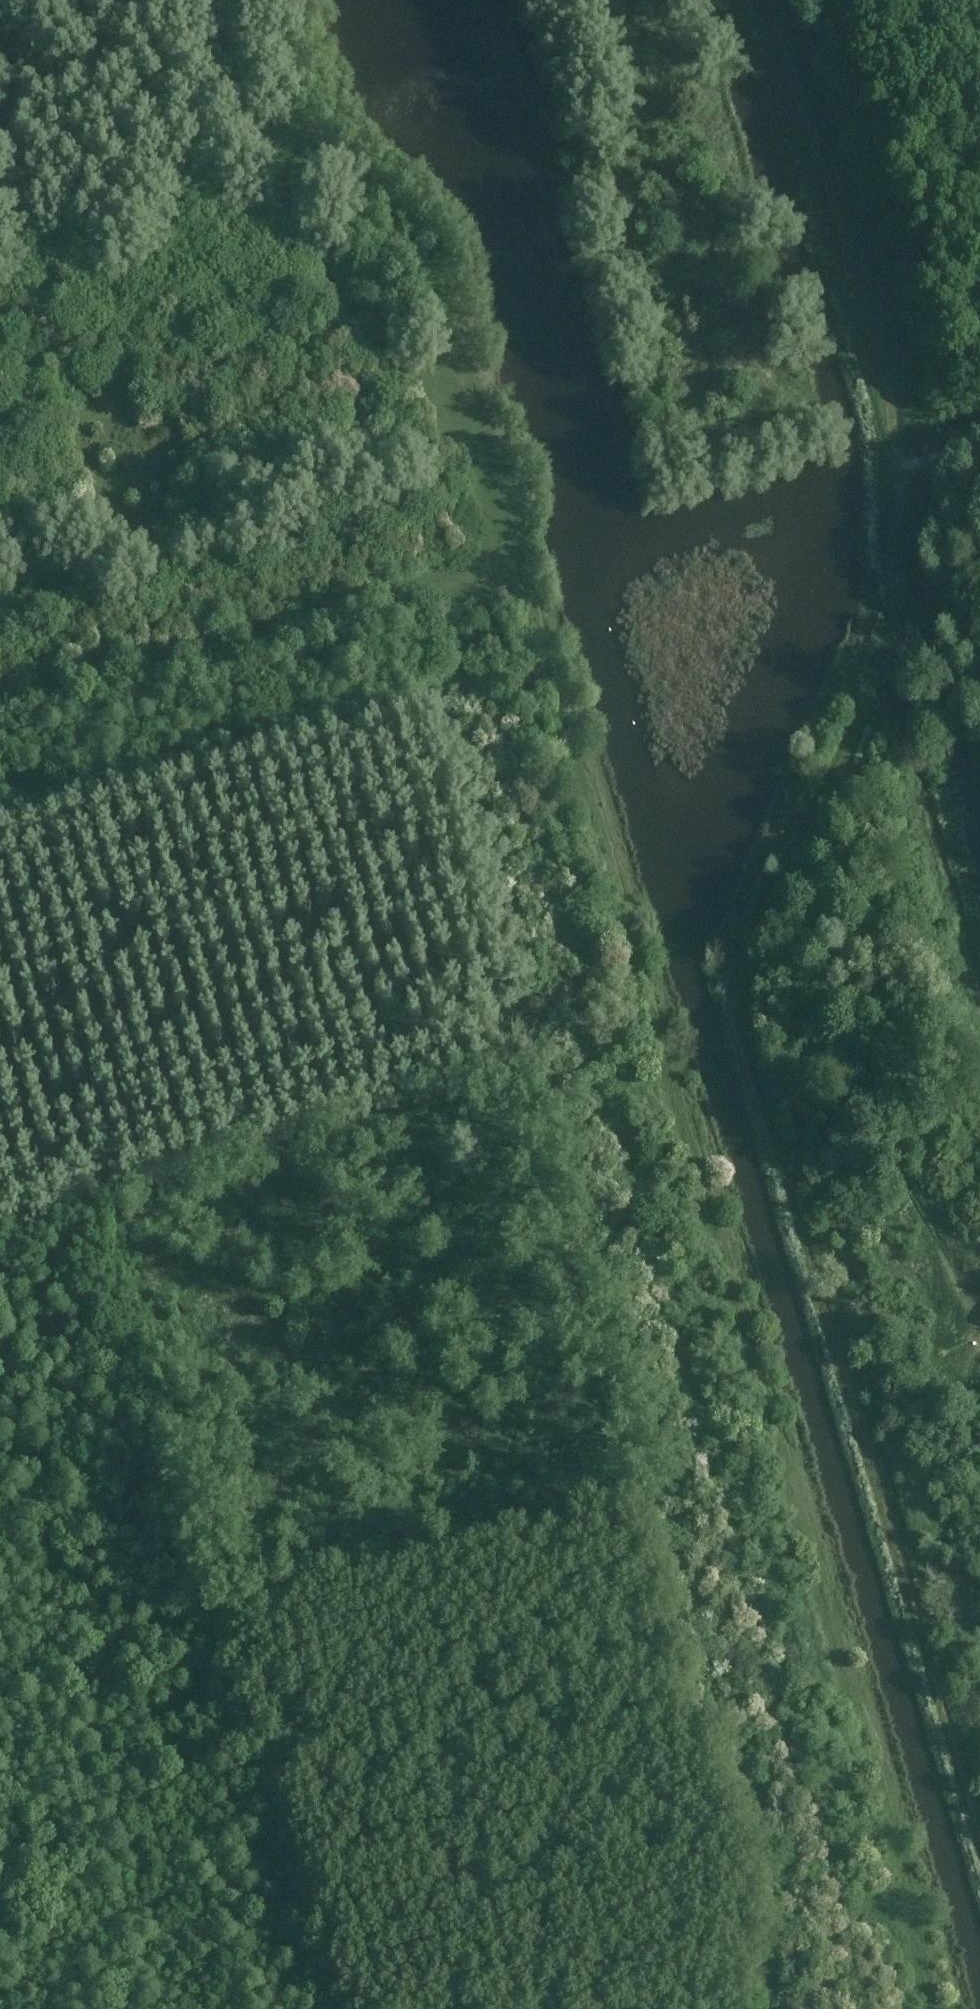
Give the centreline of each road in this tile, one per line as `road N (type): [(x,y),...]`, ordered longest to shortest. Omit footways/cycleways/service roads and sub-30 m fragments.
road 1 (track): [(979,1820),(736,1003),(775,878),(905,595),(889,483)]
road 2 (track): [(776,0),(870,317),(887,390),(889,483)]

